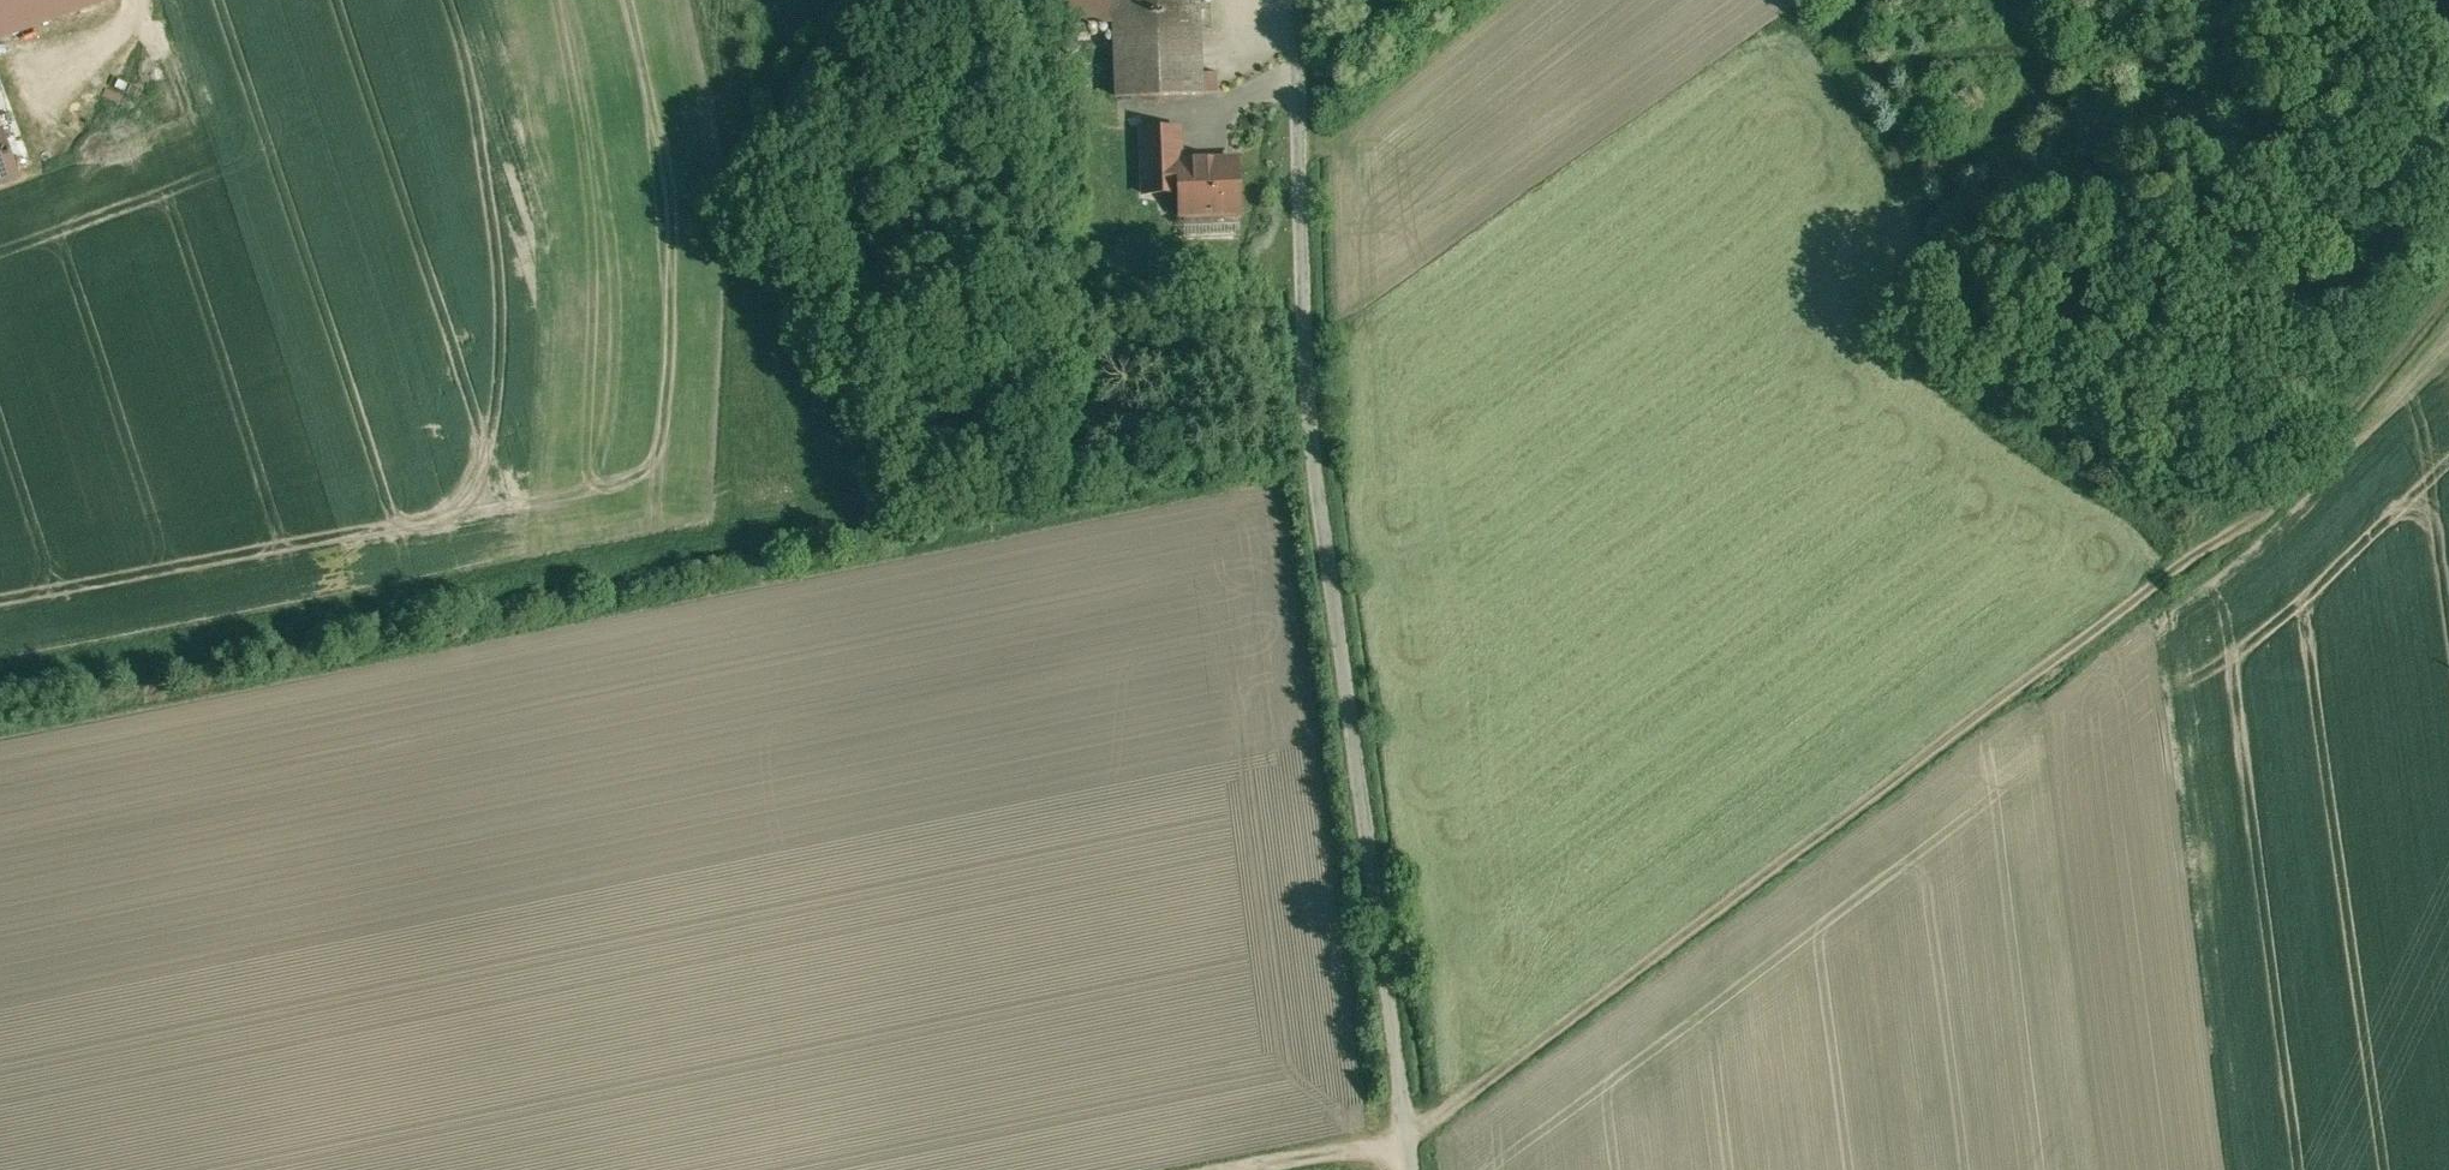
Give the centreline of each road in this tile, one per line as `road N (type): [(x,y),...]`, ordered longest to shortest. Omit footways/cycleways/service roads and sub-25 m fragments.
road 1 (unclassified): [(1414,1169),(1312,329),(1302,0)]
road 2 (track): [(1281,1169),(1410,1144)]

